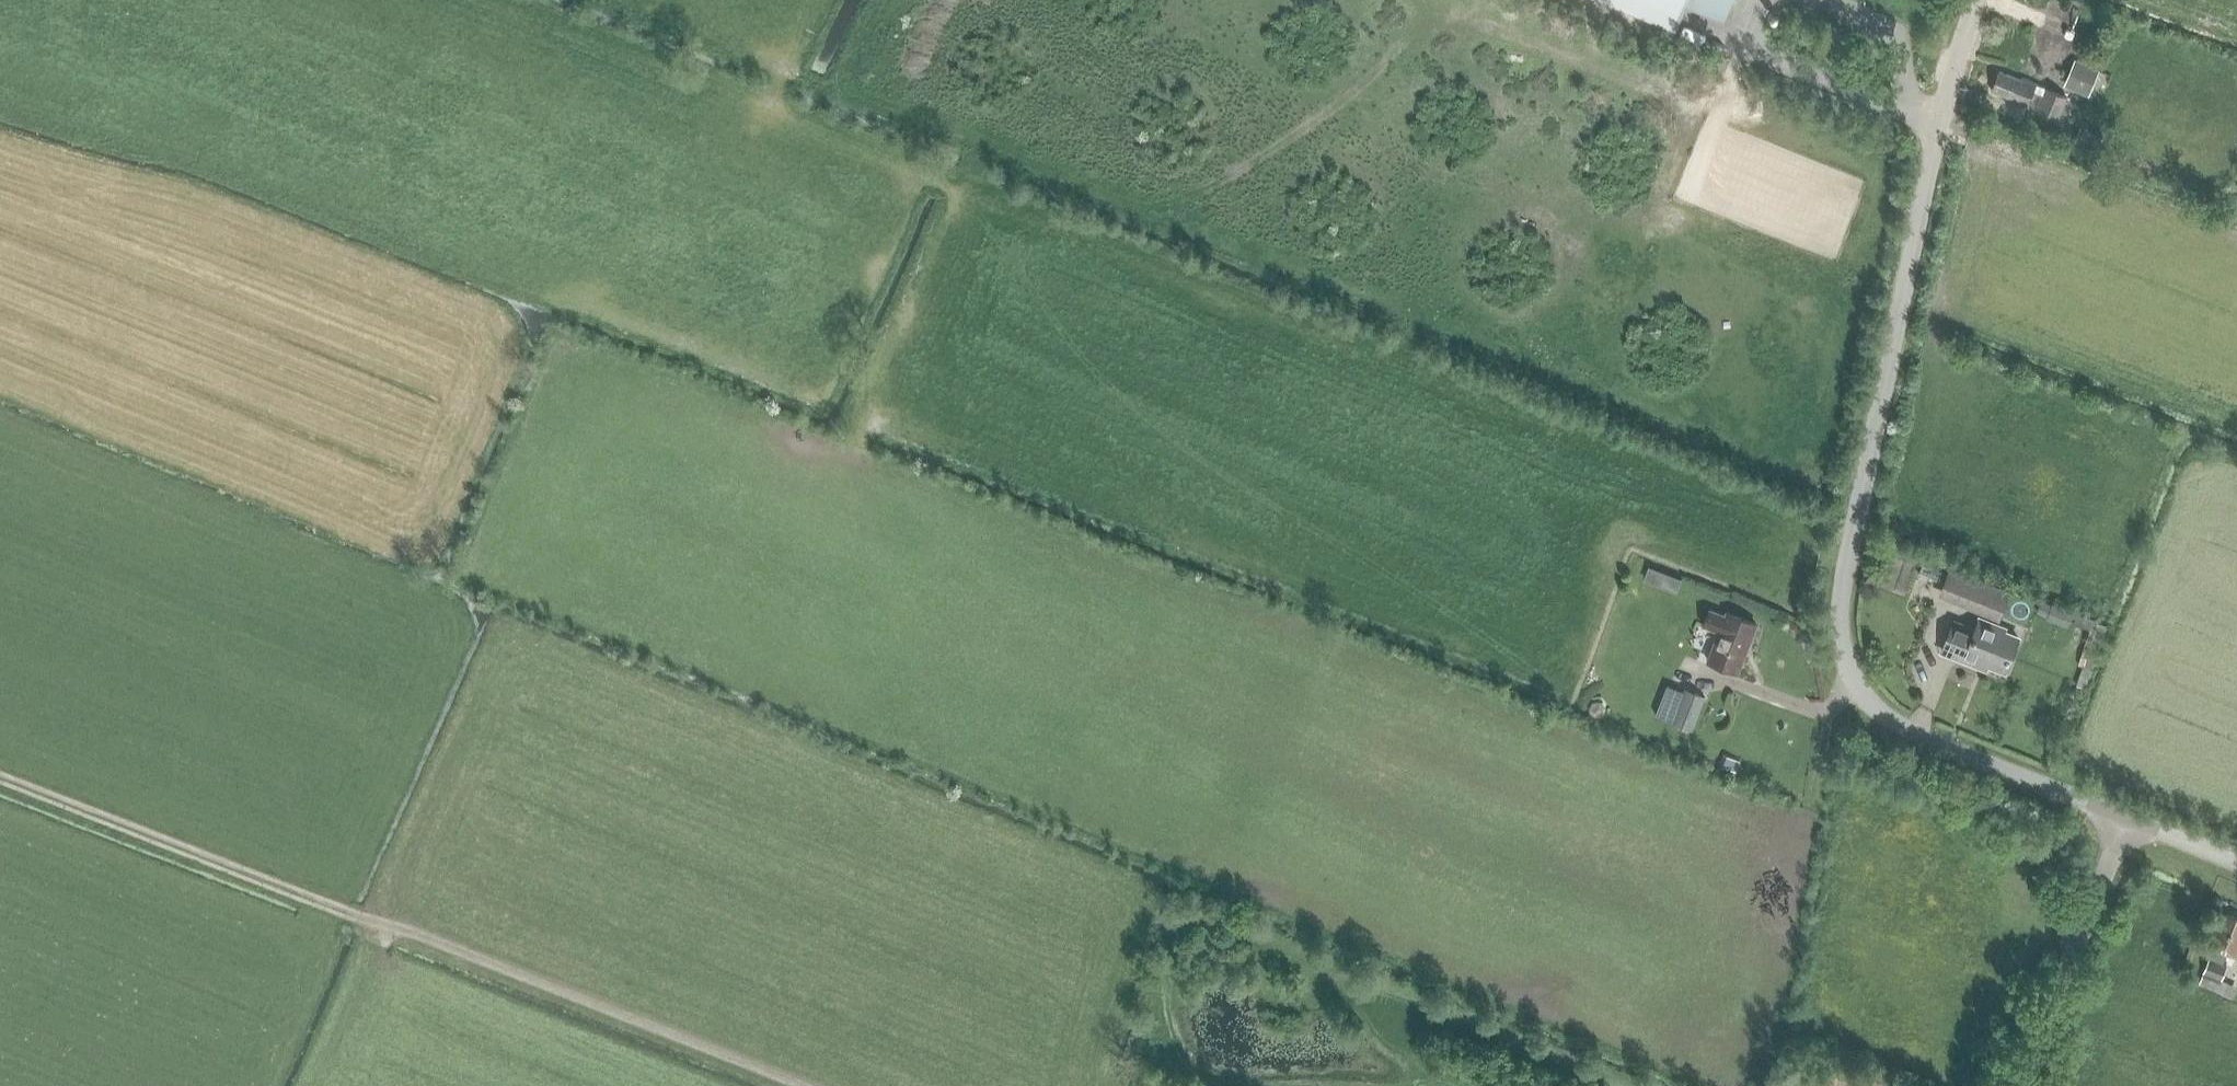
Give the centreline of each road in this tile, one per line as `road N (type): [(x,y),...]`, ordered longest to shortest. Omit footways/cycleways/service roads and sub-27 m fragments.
road 1 (unclassified): [(2124,824),(1932,755),(1879,726),(1855,697),(1843,663),(1843,585),(1971,0)]
road 2 (track): [(0,784),(786,1085)]
road 3 (unclassified): [(2031,1085),(2049,1015),(2124,824)]
road 4 (unclassified): [(2236,868),(2124,824)]

